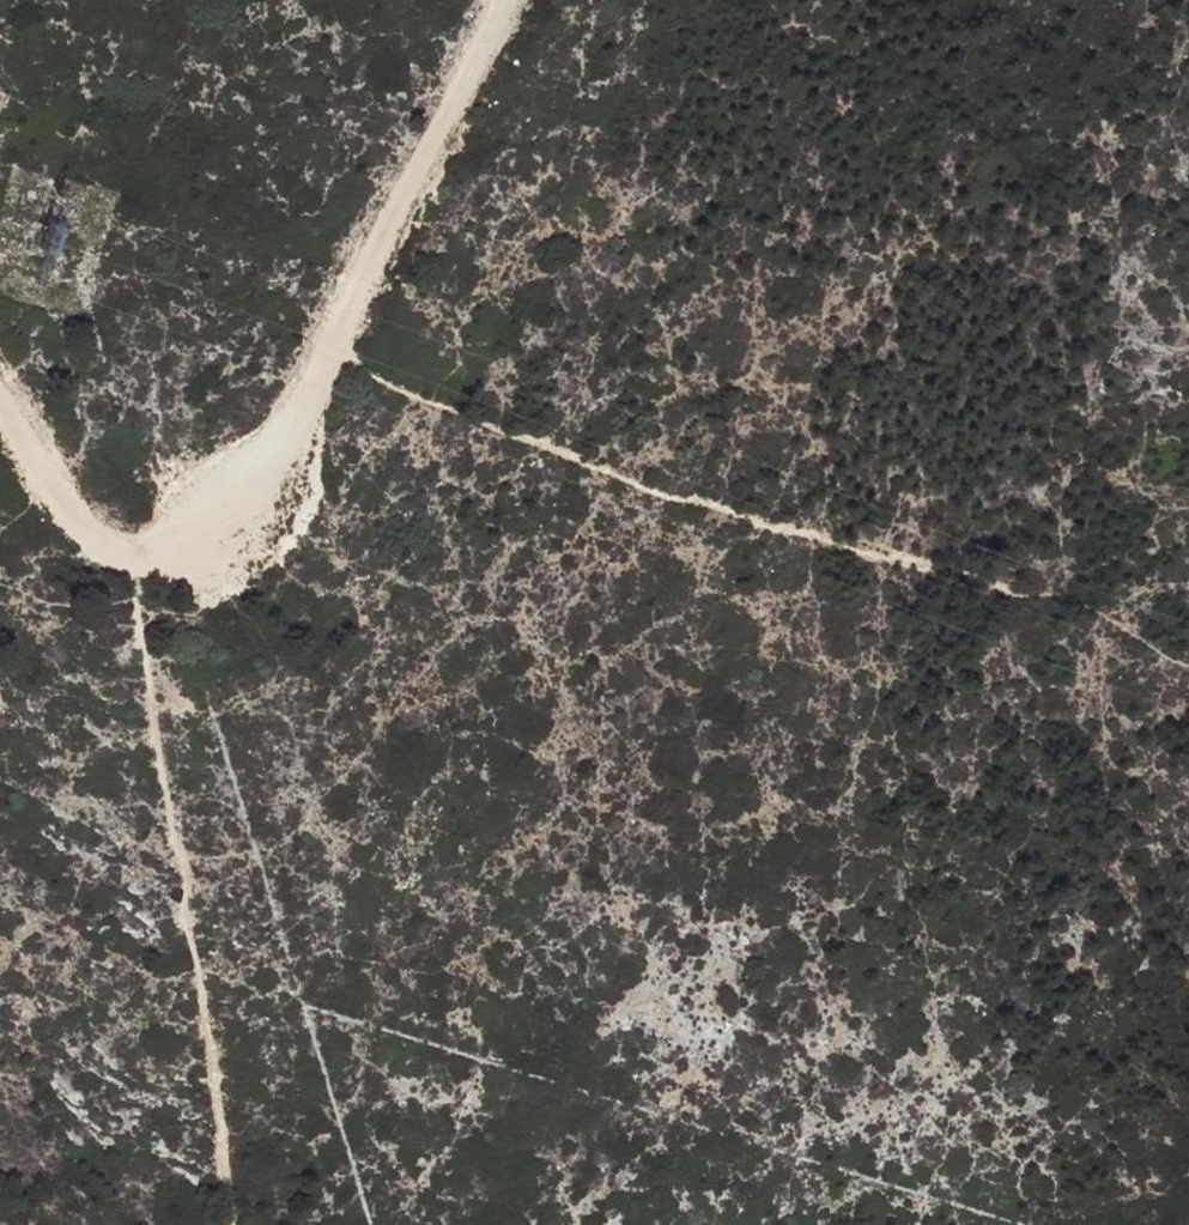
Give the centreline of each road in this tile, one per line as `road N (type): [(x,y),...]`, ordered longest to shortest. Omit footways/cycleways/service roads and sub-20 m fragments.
road 1 (track): [(508,0),(279,463),(212,533),(140,558),(70,510),(0,373)]

